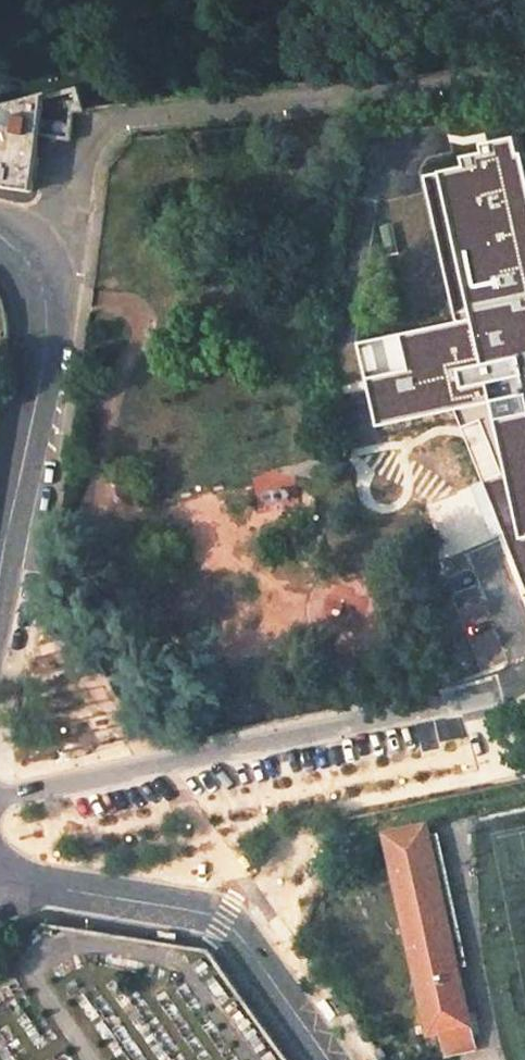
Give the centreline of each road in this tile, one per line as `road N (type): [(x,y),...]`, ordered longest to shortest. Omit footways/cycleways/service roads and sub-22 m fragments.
road 1 (residential): [(24,259),(54,218),(74,160),(108,123),(524,73)]
road 2 (tertiary): [(328,1059),(224,918),(0,884)]
road 3 (tertiary): [(24,259),(43,290),(46,339),(0,581)]

